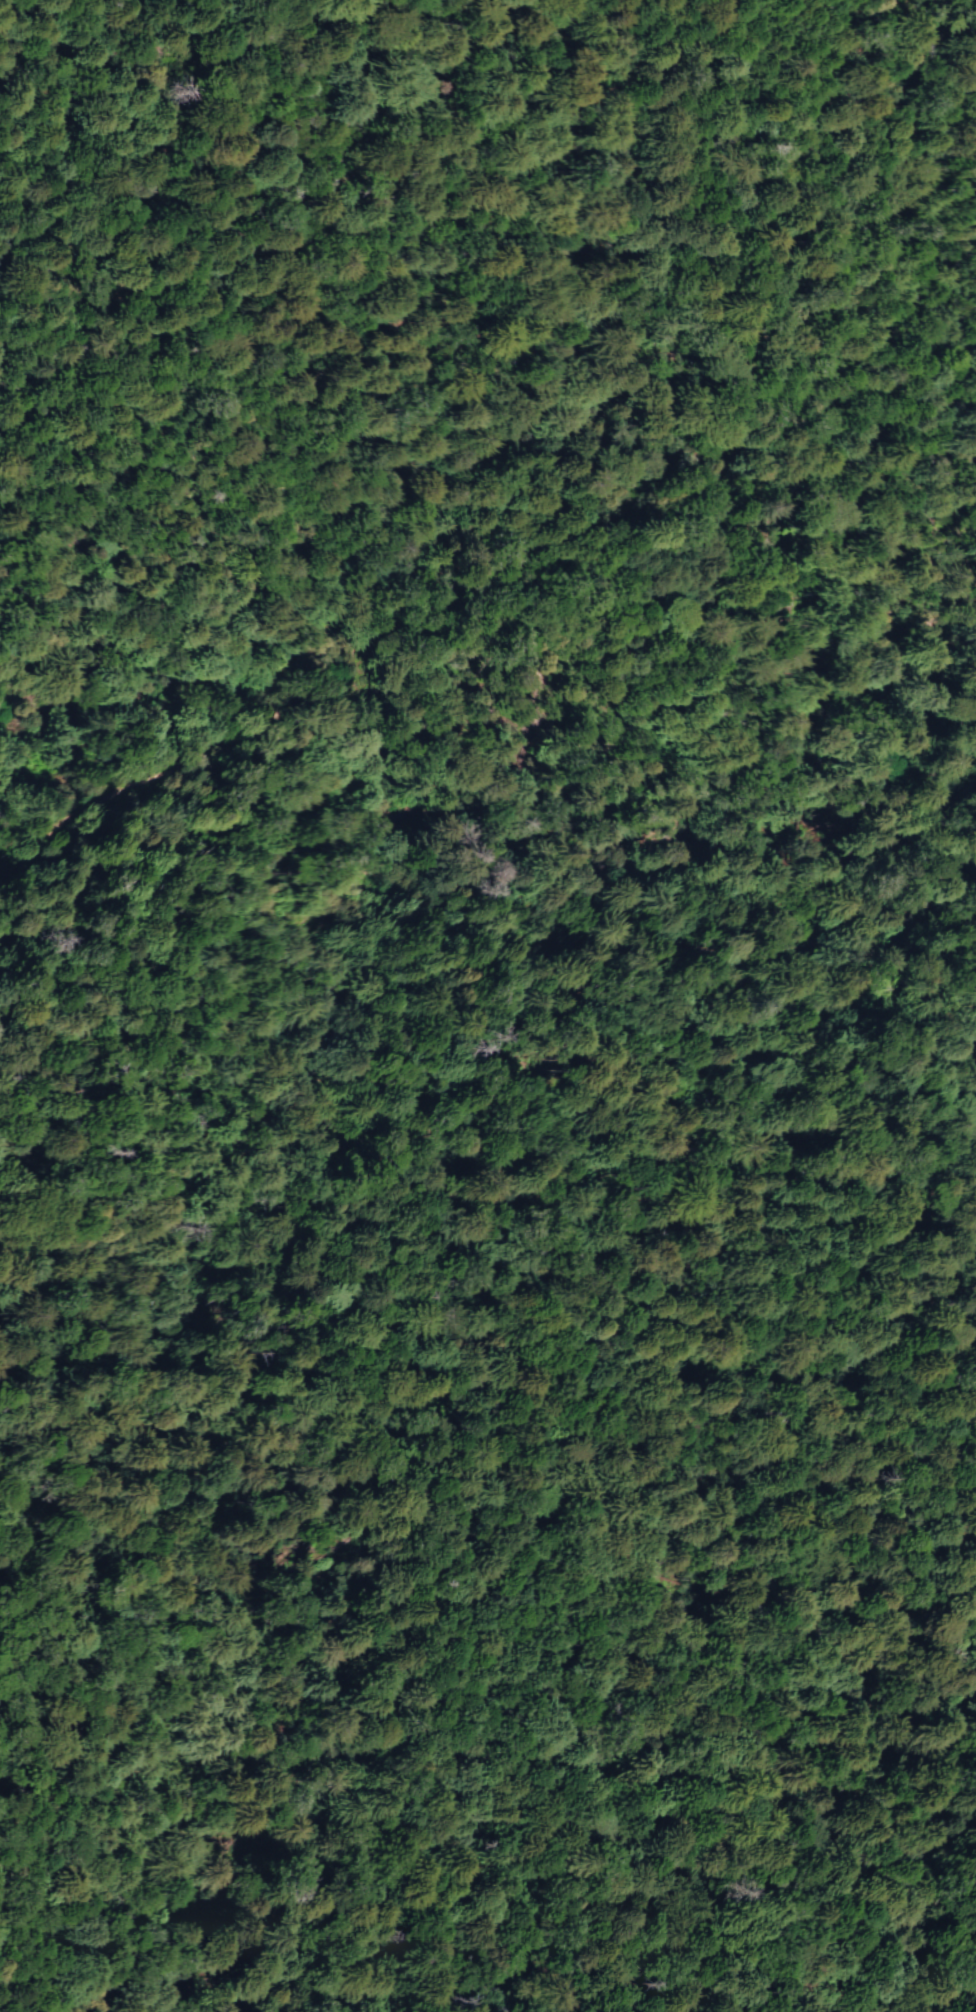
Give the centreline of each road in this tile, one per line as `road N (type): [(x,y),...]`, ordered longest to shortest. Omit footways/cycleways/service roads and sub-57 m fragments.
road 1 (track): [(0,835),(47,838),(115,774),(246,728),(329,720),(355,736)]

